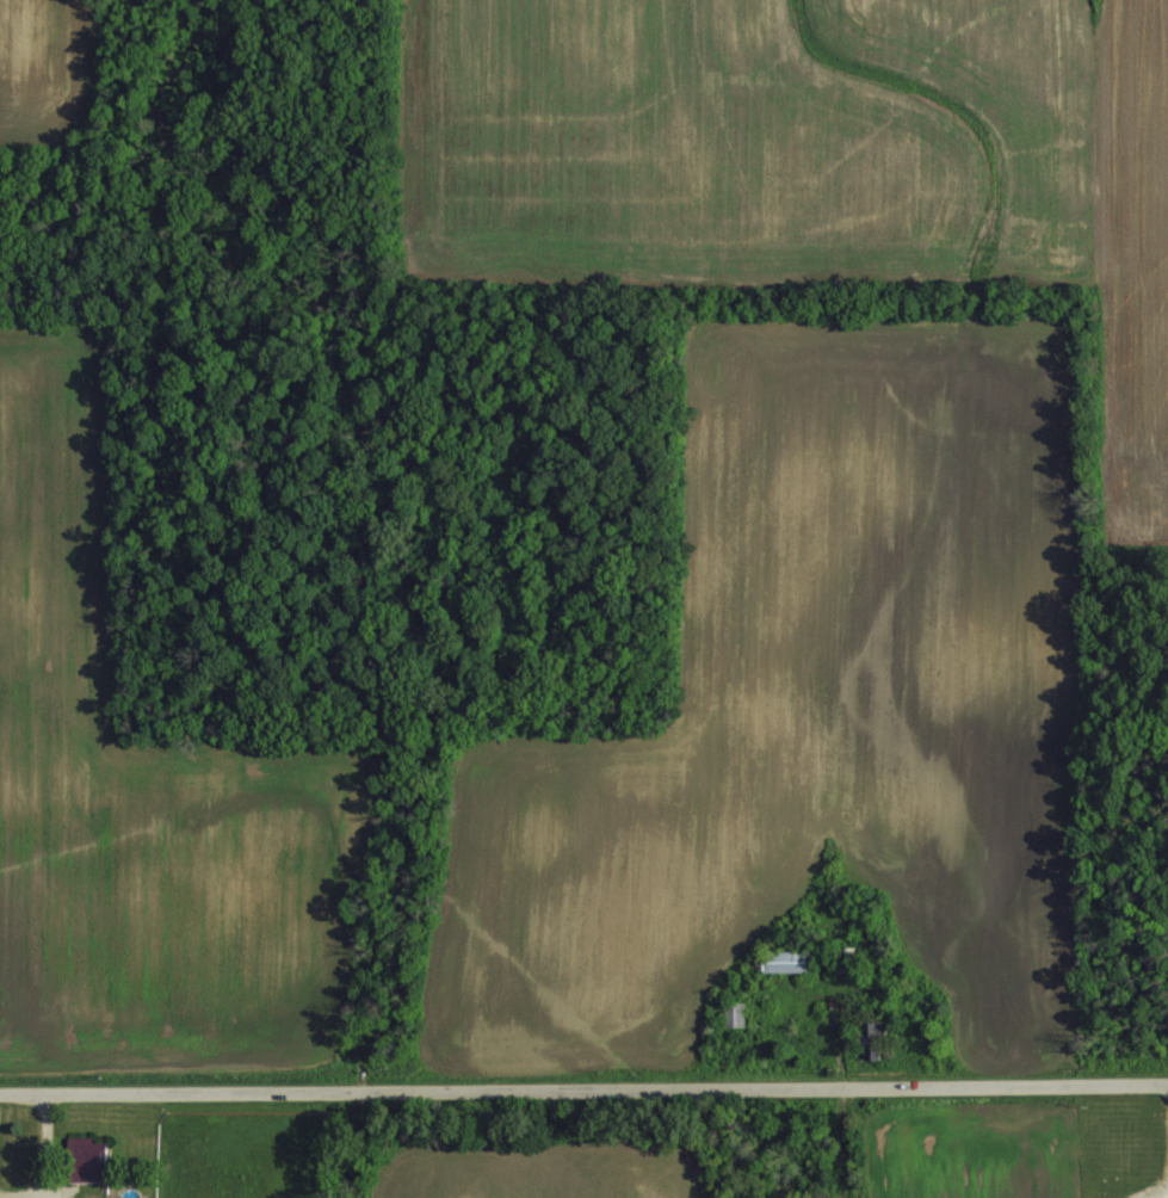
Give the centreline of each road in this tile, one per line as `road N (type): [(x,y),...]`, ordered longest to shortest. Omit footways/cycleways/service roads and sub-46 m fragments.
road 1 (residential): [(1167,1063),(0,1071)]

